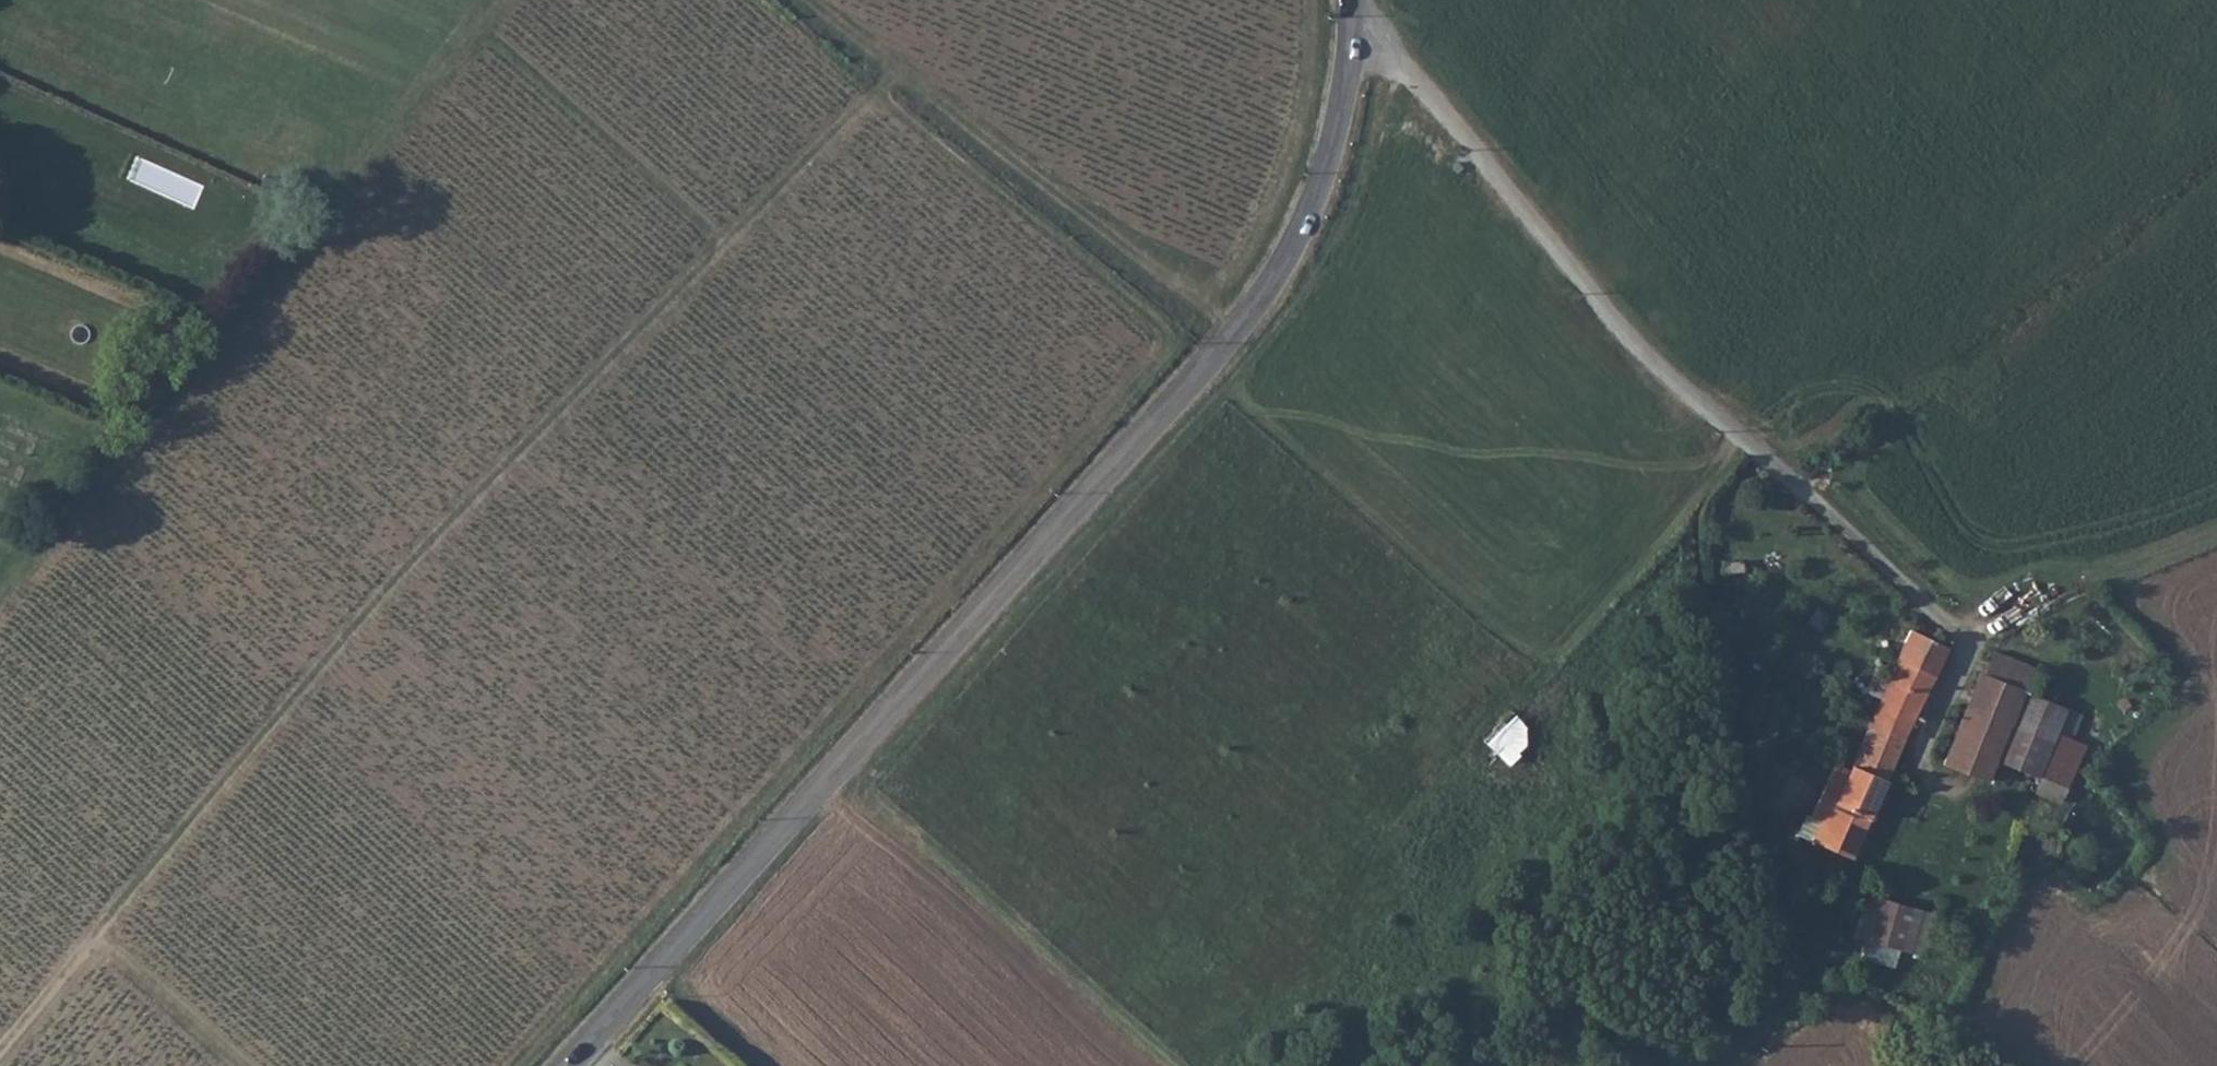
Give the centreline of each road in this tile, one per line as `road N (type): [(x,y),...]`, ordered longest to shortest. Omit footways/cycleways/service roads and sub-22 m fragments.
road 1 (unclassified): [(566,1065),(1267,292),(1311,216),(1355,51)]
road 2 (track): [(0,1044),(456,502),(873,98)]
road 3 (residential): [(1355,51),(1402,78),(1619,328),(1971,648),(1915,772)]

